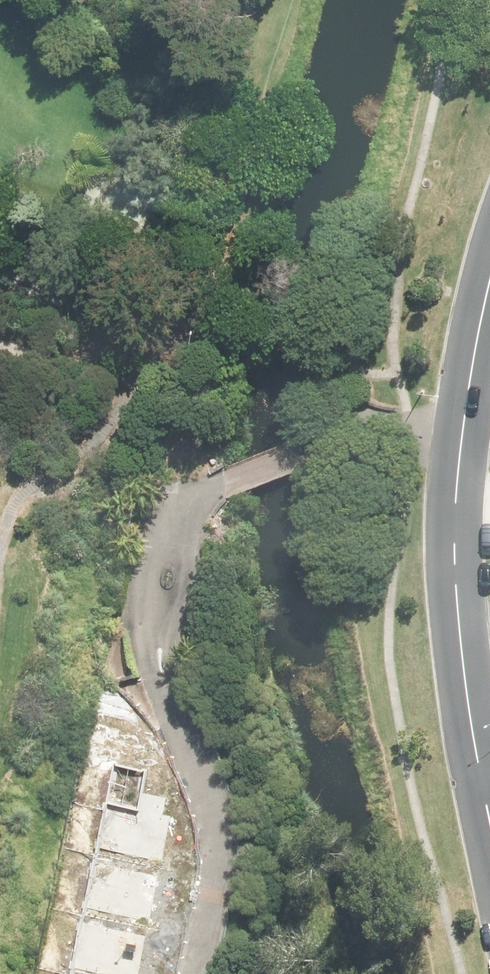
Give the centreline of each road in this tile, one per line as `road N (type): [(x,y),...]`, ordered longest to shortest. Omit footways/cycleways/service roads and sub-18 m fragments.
road 1 (unclassified): [(462,436),(456,596),(484,795)]
road 2 (residential): [(462,436),(410,422),(359,429),(177,503),(165,548)]
road 3 (residential): [(160,653),(211,824),(216,880),(197,973)]
road 4 (unclassified): [(489,284),(462,436)]
road 5 (residential): [(165,548),(178,547),(194,567),(195,589),(160,653)]

